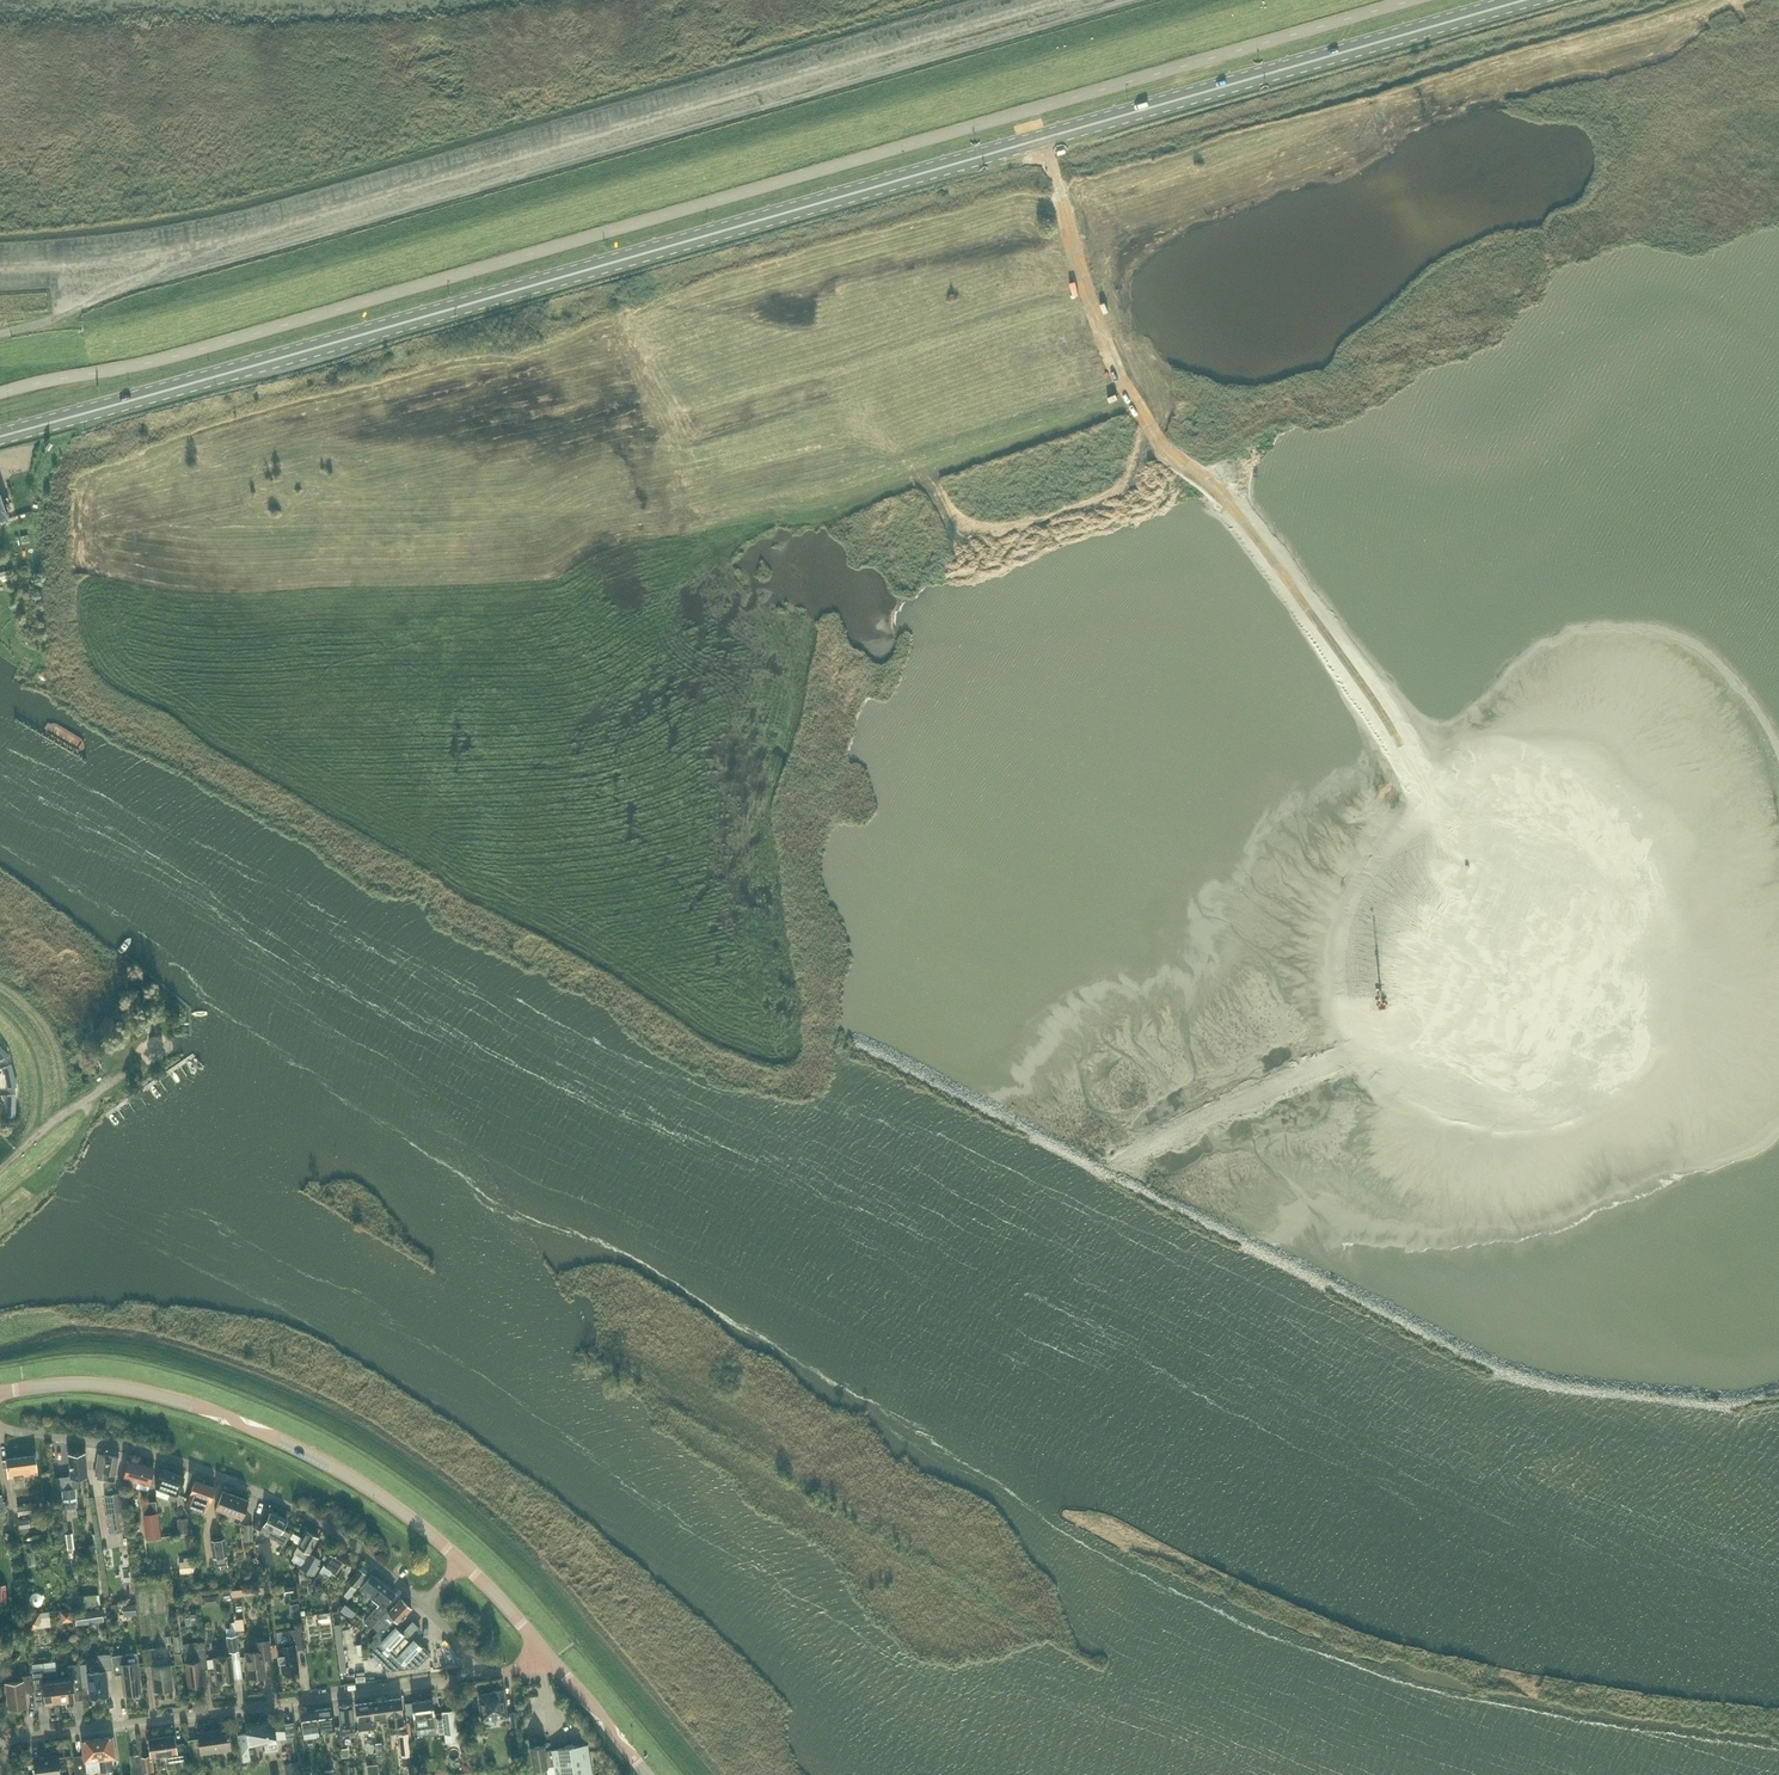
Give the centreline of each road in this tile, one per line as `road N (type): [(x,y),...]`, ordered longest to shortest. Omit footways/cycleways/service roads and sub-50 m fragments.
road 1 (primary): [(0,436),(1524,0)]
road 2 (unclassified): [(0,393),(148,363),(1412,0)]
road 3 (tertiary): [(0,1391),(106,1386),(229,1417),(362,1484),(462,1563)]
road 4 (residential): [(479,1676),(7,1739)]
road 5 (residential): [(421,1603),(328,1528),(235,1482),(136,1450),(0,1427)]
road 6 (tertiary): [(644,1774),(542,1649)]

